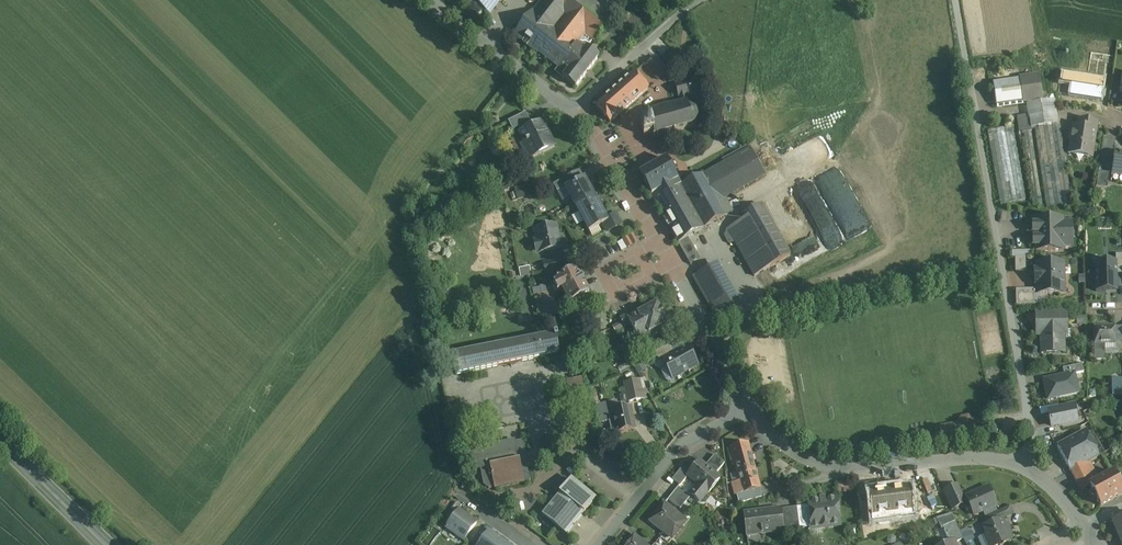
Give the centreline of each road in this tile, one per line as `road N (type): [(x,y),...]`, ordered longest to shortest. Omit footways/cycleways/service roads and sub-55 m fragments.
road 1 (residential): [(956,0),(1032,433),(1024,462)]
road 2 (residential): [(749,409),(598,131),(575,109)]
road 3 (residential): [(1024,462),(979,457),(823,466),(783,445),(749,409)]
road 4 (residential): [(598,544),(682,444),(749,409)]
road 5 (residential): [(575,109),(432,0)]
road 6 (unclassified): [(698,0),(575,109)]
road 7 (secondary): [(0,441),(106,544)]

